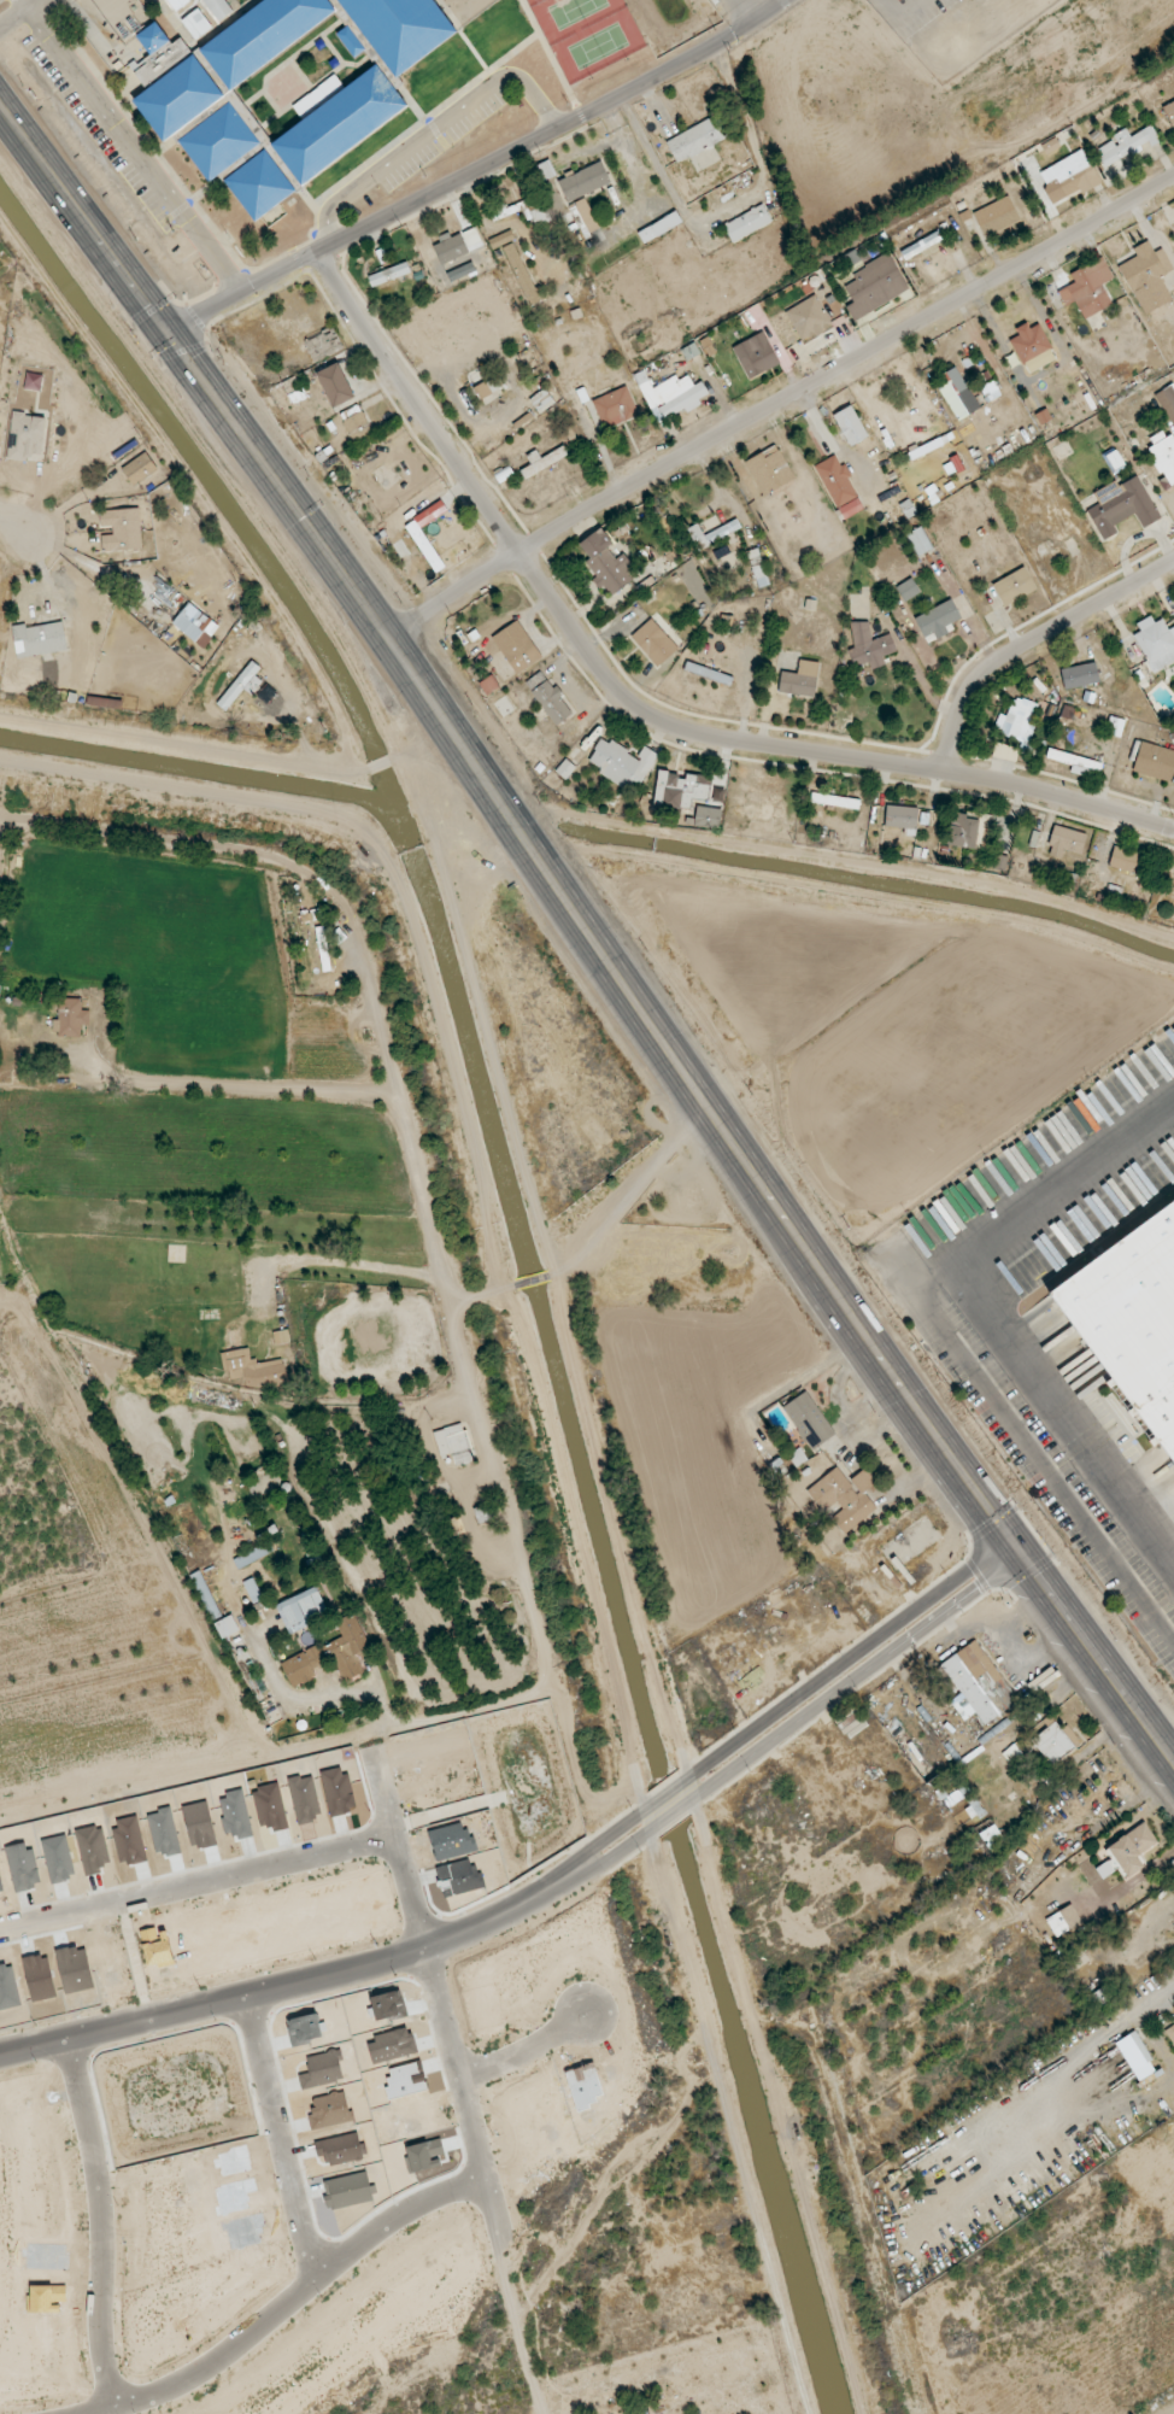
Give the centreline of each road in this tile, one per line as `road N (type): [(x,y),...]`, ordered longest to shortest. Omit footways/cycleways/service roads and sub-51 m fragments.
road 1 (primary): [(0,104),(391,639),(909,1404),(1173,1766)]
road 2 (residential): [(1173,830),(986,777),(703,739),(654,721),(609,682),(318,253)]
road 3 (residential): [(391,639),(520,550),(1173,178)]
road 4 (tertiary): [(165,329),(677,69),(787,0)]
road 5 (tertiary): [(0,2057),(380,1968),(499,1920),(585,1863)]
road 6 (residential): [(366,1753),(494,2251)]
road 7 (residential): [(474,2174),(406,2209),(362,2244),(246,2354),(135,2413)]
road 8 (residential): [(0,1937),(389,1846)]
road 9 (tertiary): [(703,1789),(1021,1557)]
road 10 (tertiary): [(1005,1536),(698,1771)]
road 11 (residential): [(125,2413),(96,2349),(102,2222),(63,2043)]
road 12 (residential): [(945,769),(953,726),(979,678),(1173,561)]
road 13 (residential): [(242,1999),(312,2291)]
road 14 (residential): [(494,2251),(536,2413)]
road 15 (residential): [(452,2088),(500,2072),(580,2026)]

